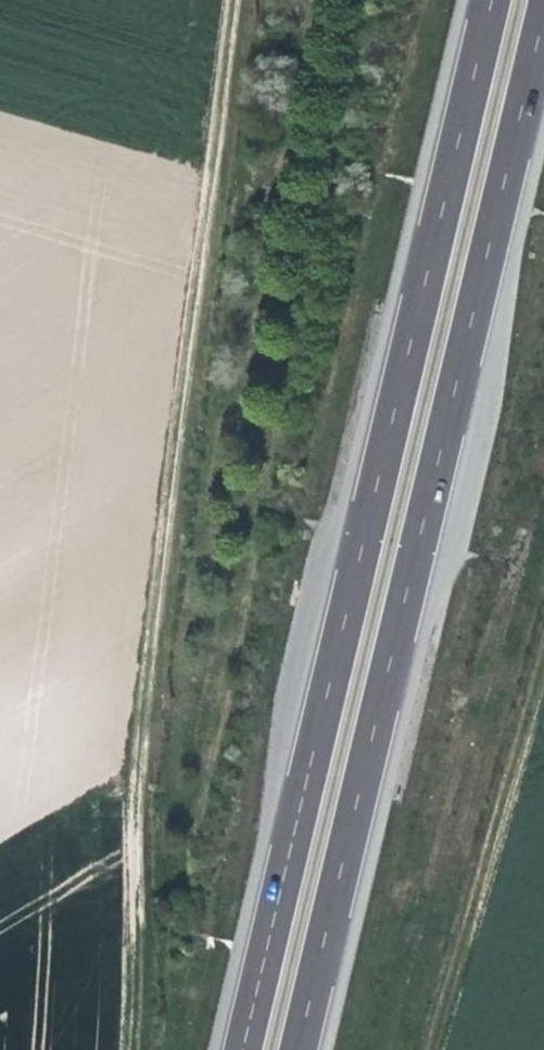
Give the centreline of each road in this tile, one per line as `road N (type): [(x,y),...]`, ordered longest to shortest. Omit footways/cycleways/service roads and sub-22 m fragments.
road 1 (motorway): [(488,0),(240,1049)]
road 2 (track): [(134,1049),(146,679),(231,0)]
road 3 (motorway): [(299,1049),(543,24)]
road 4 (track): [(543,672),(436,1049)]

